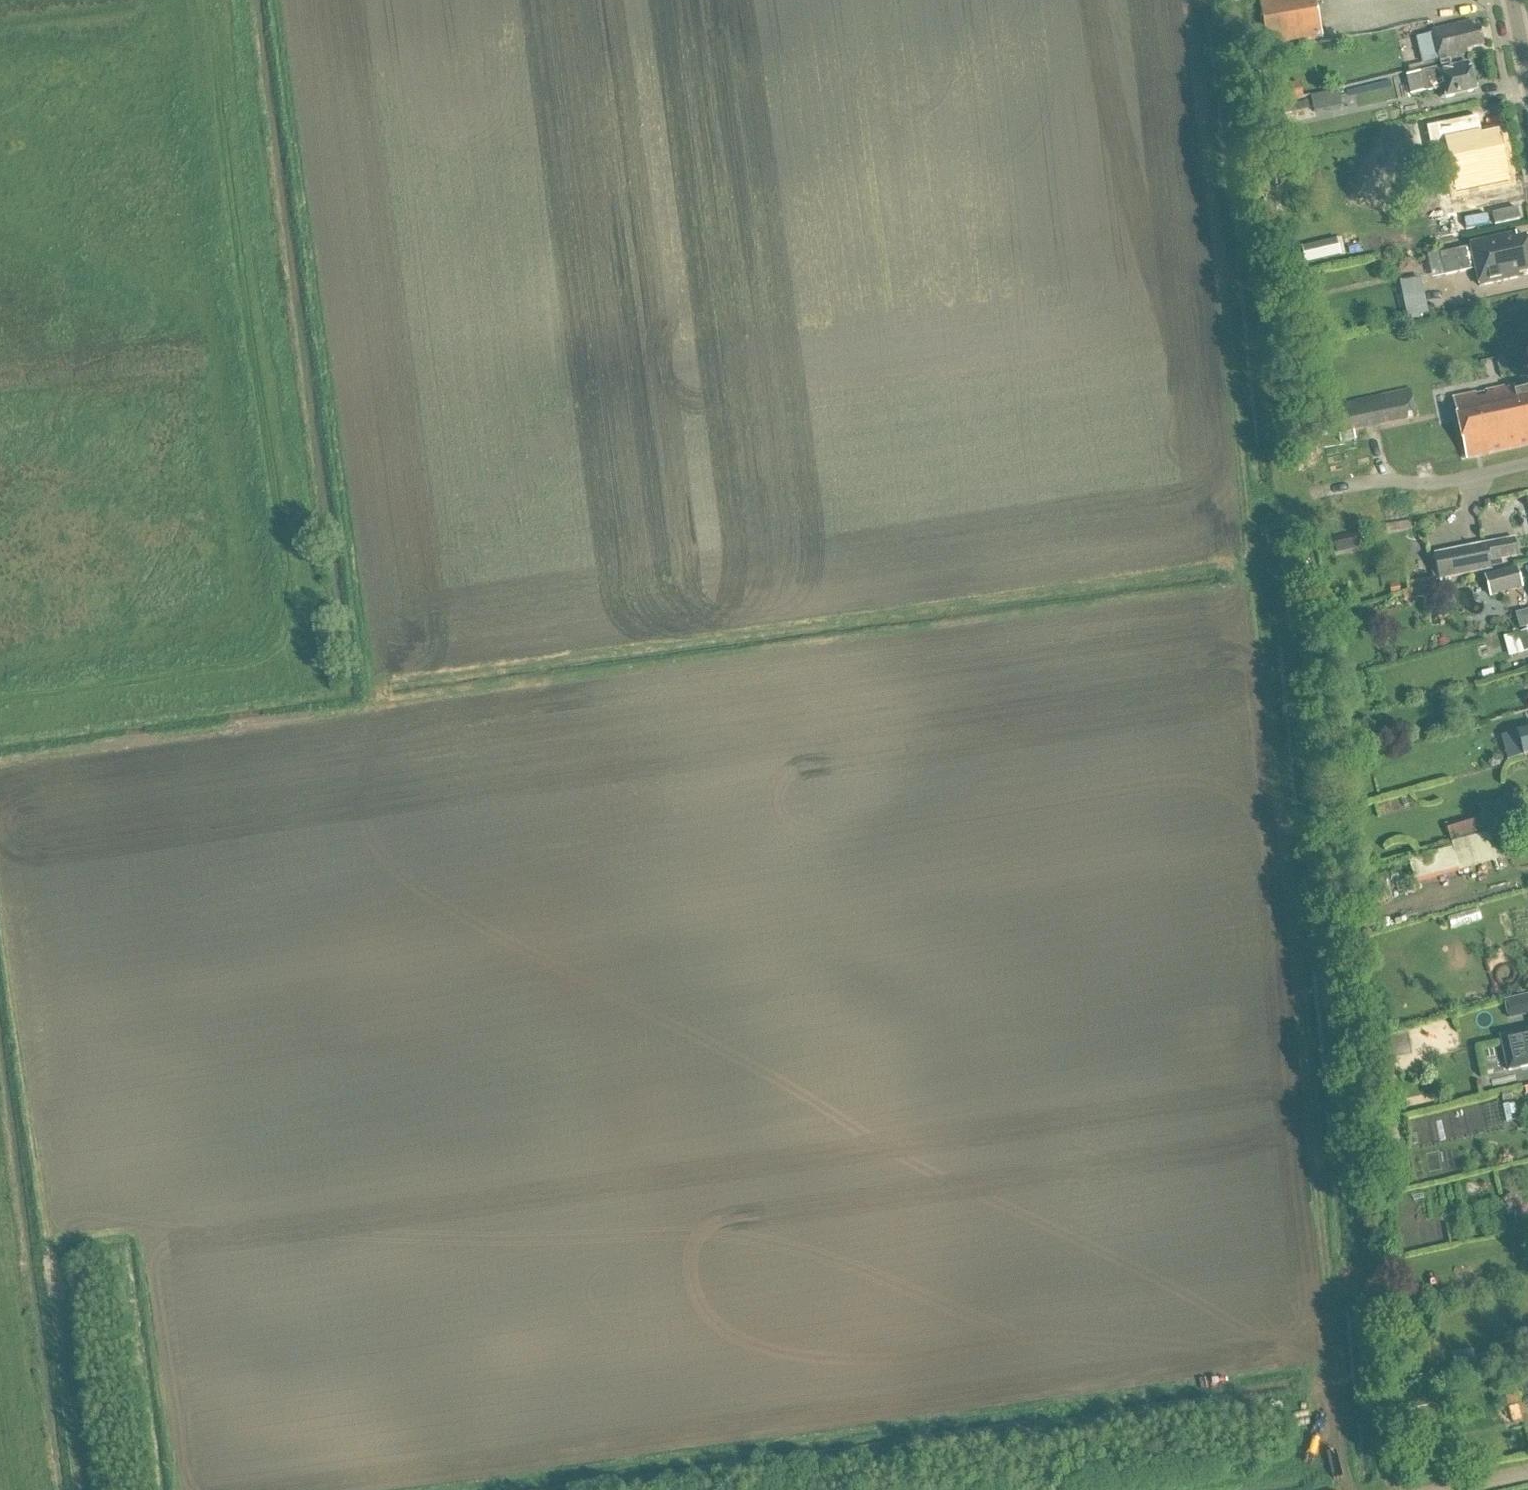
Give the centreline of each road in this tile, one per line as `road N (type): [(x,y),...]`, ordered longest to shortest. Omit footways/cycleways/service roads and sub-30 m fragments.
road 1 (track): [(1336,1489),(1334,1466),(1080,1489)]

